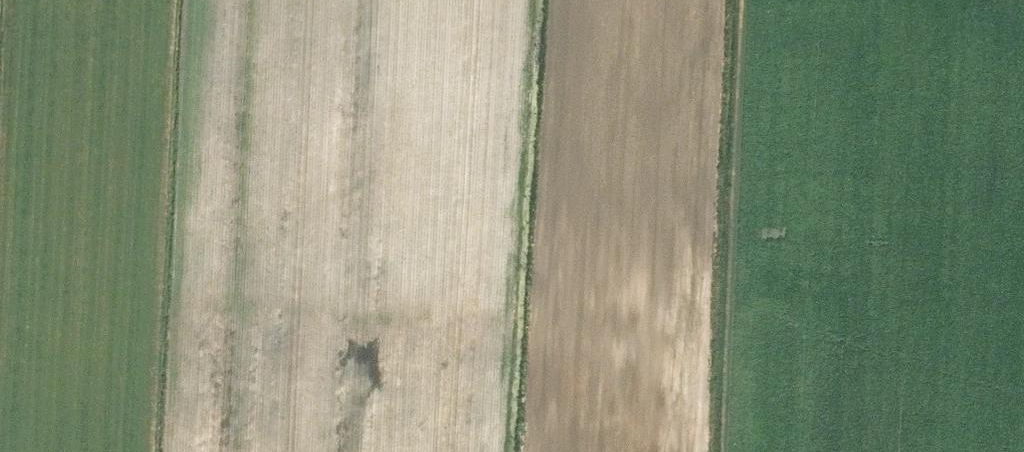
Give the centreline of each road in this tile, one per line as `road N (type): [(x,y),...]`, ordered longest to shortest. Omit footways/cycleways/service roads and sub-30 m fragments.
road 1 (track): [(694,451),(707,200)]

